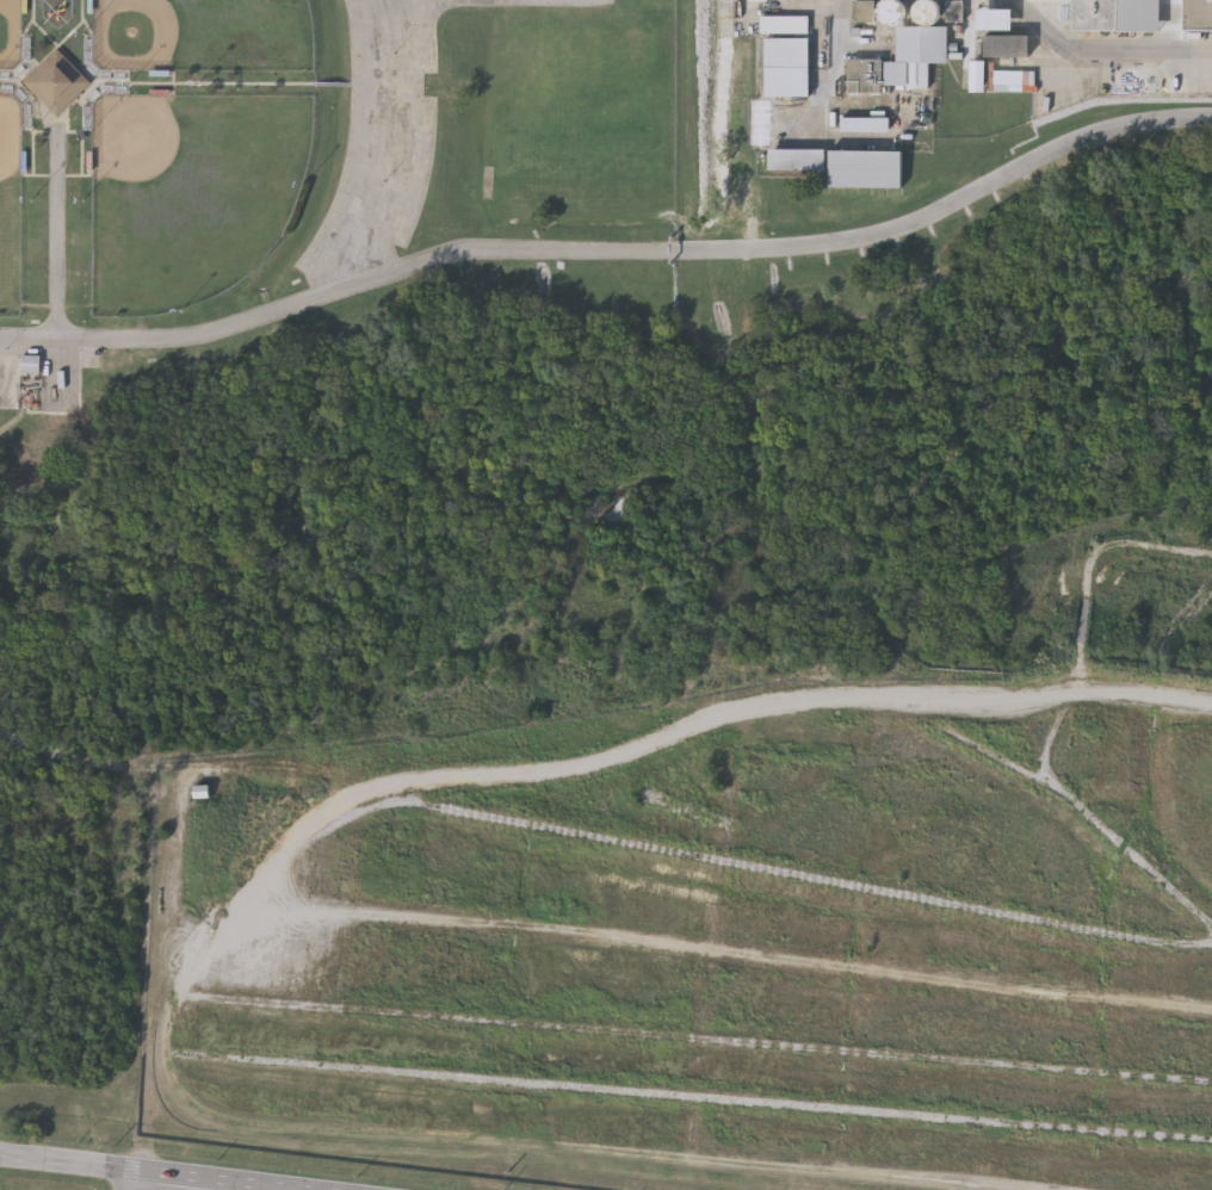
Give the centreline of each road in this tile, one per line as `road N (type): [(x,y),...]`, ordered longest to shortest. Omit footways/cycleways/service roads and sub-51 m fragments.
road 1 (primary): [(287,1189),(135,1171)]
road 2 (primary): [(135,1171),(0,1154)]

